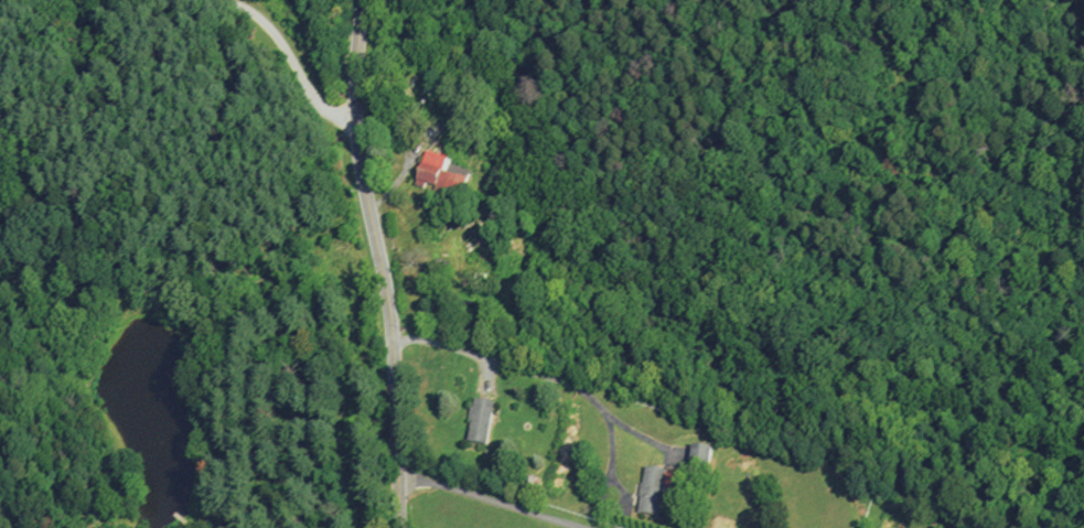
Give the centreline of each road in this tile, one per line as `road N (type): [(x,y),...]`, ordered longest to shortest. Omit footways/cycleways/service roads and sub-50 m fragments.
road 1 (secondary): [(399,527),(391,337),(355,123),(363,0)]

